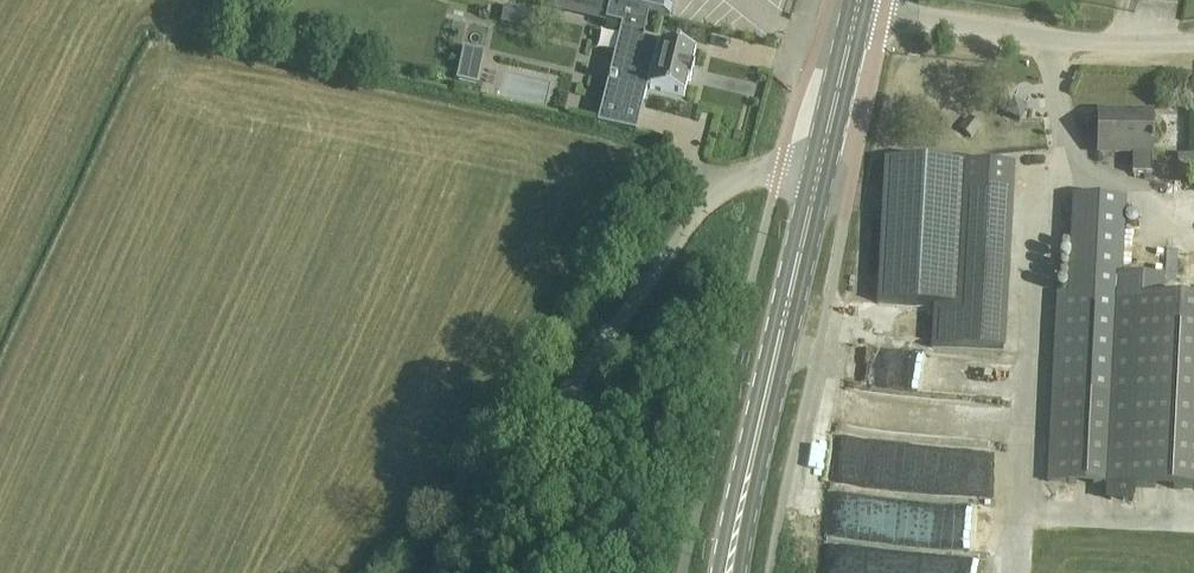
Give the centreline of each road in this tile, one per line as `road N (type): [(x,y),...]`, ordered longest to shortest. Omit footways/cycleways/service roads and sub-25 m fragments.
road 1 (unclassified): [(443,572),(708,207),(778,169),(819,173)]
road 2 (primary): [(727,572),(819,173)]
road 3 (unclassified): [(859,3),(1097,43),(1193,43)]
road 4 (primary): [(819,173),(859,3)]

